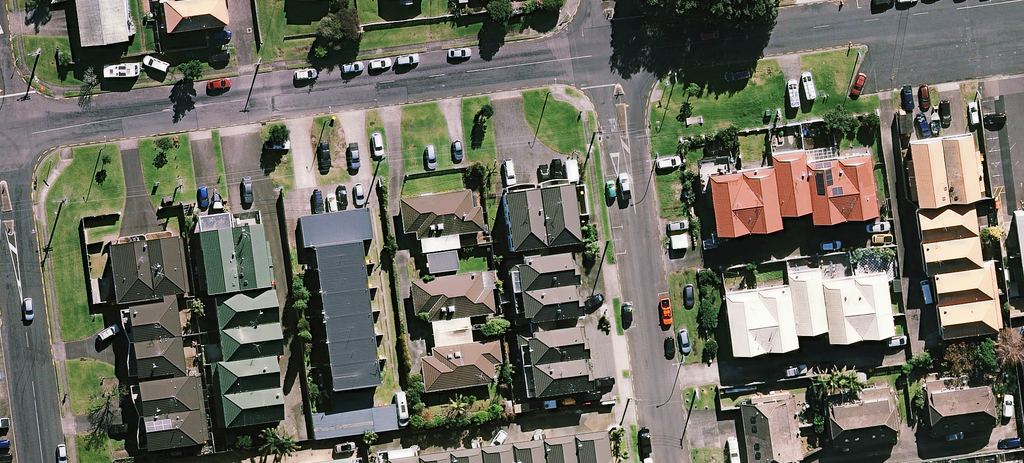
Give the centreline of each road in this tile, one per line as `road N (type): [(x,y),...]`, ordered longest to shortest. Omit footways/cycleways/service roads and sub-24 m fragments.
road 1 (residential): [(0,137),(615,53)]
road 2 (residential): [(615,53),(670,462)]
road 3 (residential): [(615,53),(1023,22)]
road 4 (residential): [(0,149),(42,462)]

